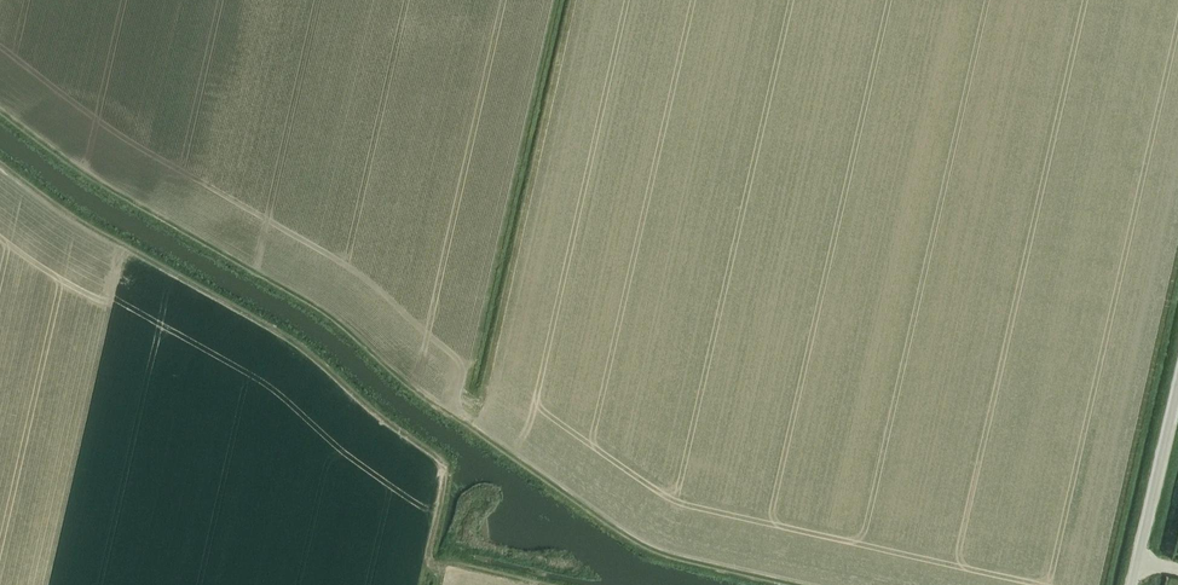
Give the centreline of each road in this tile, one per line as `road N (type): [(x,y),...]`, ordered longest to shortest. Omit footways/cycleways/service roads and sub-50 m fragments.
road 1 (track): [(0,109),(102,183),(323,312),(411,385),(641,544),(791,584)]
road 2 (track): [(537,584),(429,559),(451,464),(286,336),(73,216),(0,162)]
road 3 (track): [(573,0),(475,430)]
road 4 (track): [(556,0),(459,419)]
road 5 (unclassified): [(1133,584),(1177,390)]

